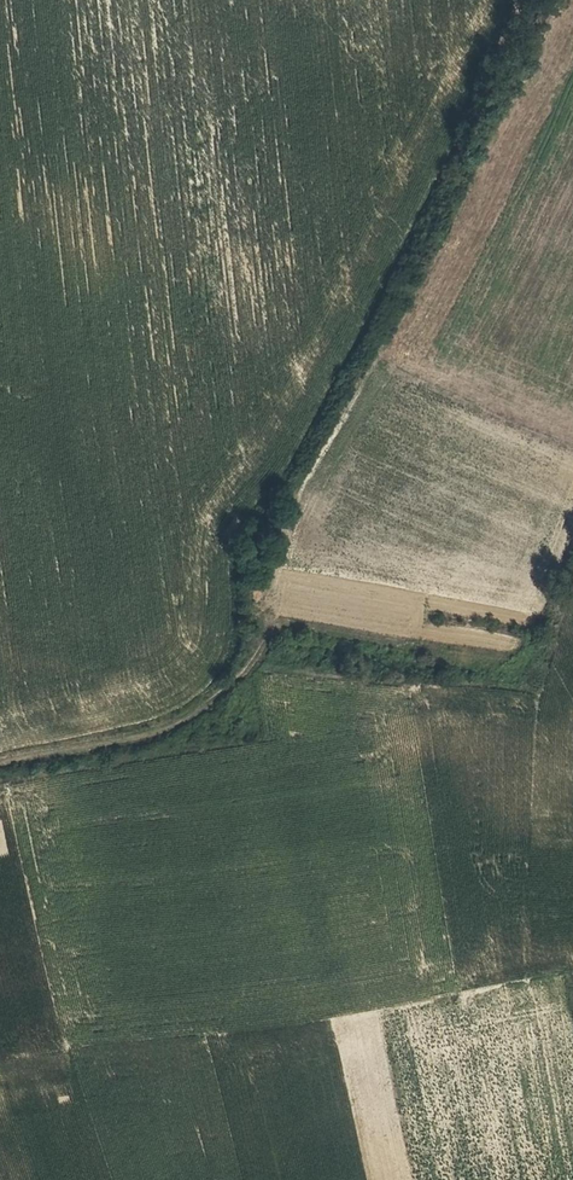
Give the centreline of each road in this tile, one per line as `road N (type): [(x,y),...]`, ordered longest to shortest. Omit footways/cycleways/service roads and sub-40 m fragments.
road 1 (track): [(0,762),(135,737),(204,708),(244,676),(260,651)]

